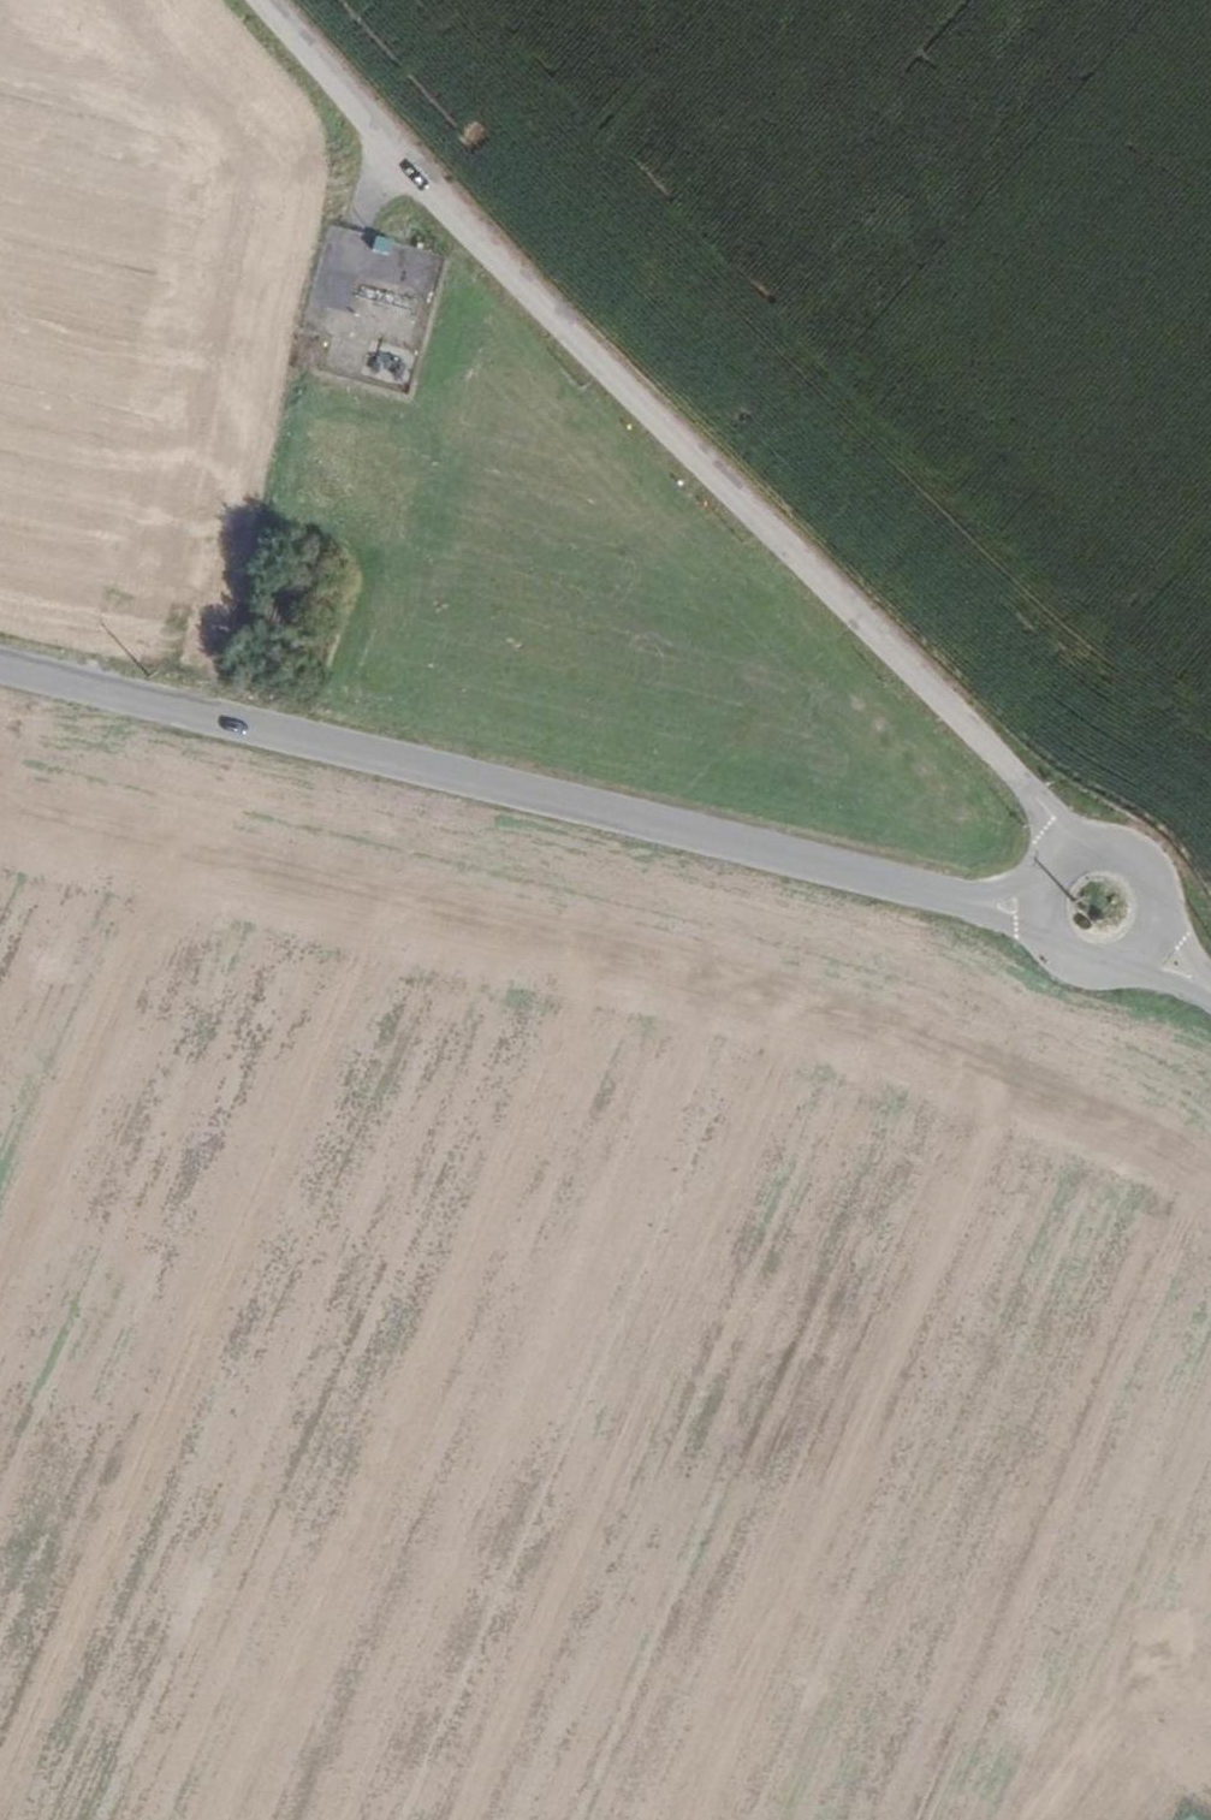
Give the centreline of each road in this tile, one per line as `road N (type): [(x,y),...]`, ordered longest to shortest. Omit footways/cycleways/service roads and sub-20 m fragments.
road 1 (unclassified): [(1078,850),(958,717),(488,257),(259,0)]
road 2 (tertiary): [(1034,909),(1017,915),(900,887),(0,661)]
road 3 (tertiary): [(1034,909),(1045,951),(1079,978),(1123,979),(1159,953)]
road 4 (tertiary): [(1159,953),(1171,912),(1156,872),(1121,848),(1078,850)]

